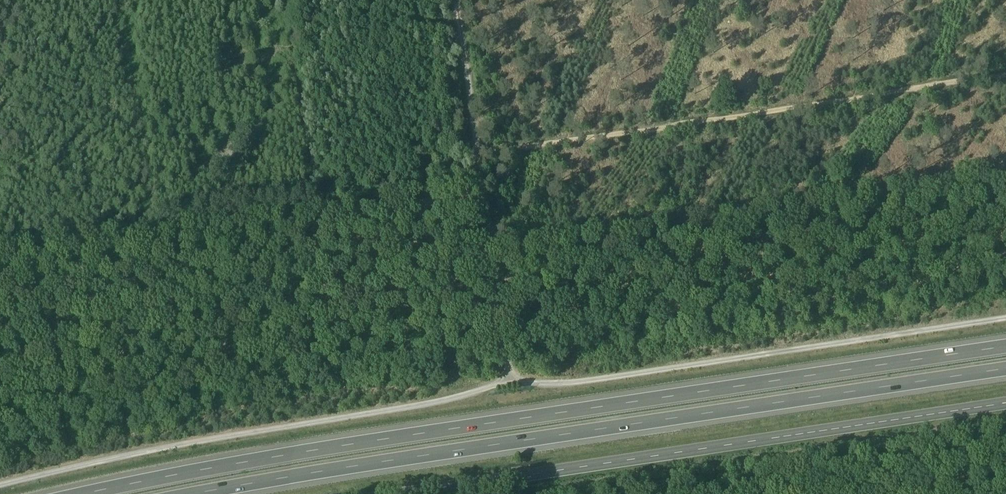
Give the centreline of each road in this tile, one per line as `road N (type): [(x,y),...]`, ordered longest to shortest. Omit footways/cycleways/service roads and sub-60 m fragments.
road 1 (motorway): [(1005,347),(267,460),(91,493)]
road 2 (motorway): [(203,493),(1005,370)]
road 3 (tertiary): [(392,493),(1005,403)]
road 4 (track): [(1005,74),(475,153)]
road 5 (track): [(510,381),(436,404),(126,454),(0,484)]
road 6 (track): [(1005,319),(549,386),(510,381)]
road 7 (track): [(510,381),(483,193)]
road 8 (track): [(475,153),(451,0)]

